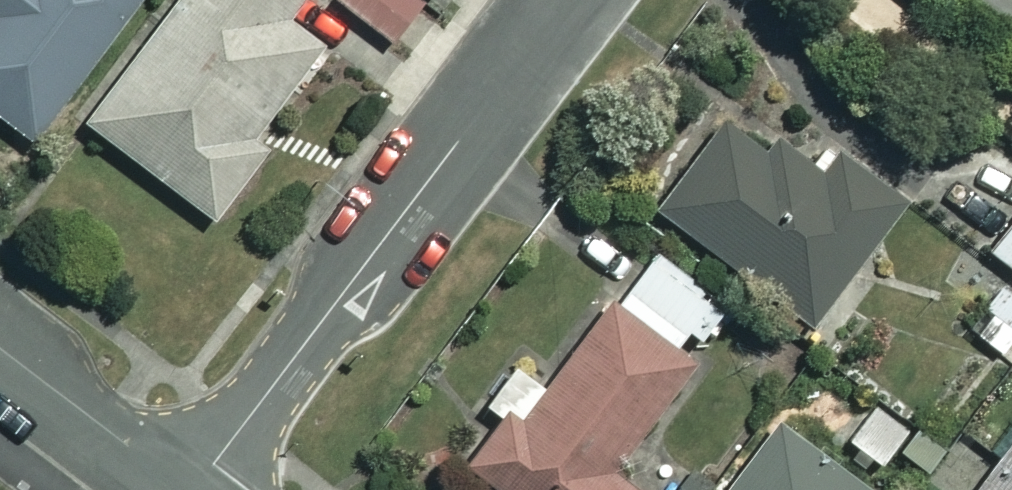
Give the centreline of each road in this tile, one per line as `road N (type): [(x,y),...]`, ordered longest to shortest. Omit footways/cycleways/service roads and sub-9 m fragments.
road 1 (residential): [(566,0),(192,489)]
road 2 (residential): [(186,489),(0,349)]

